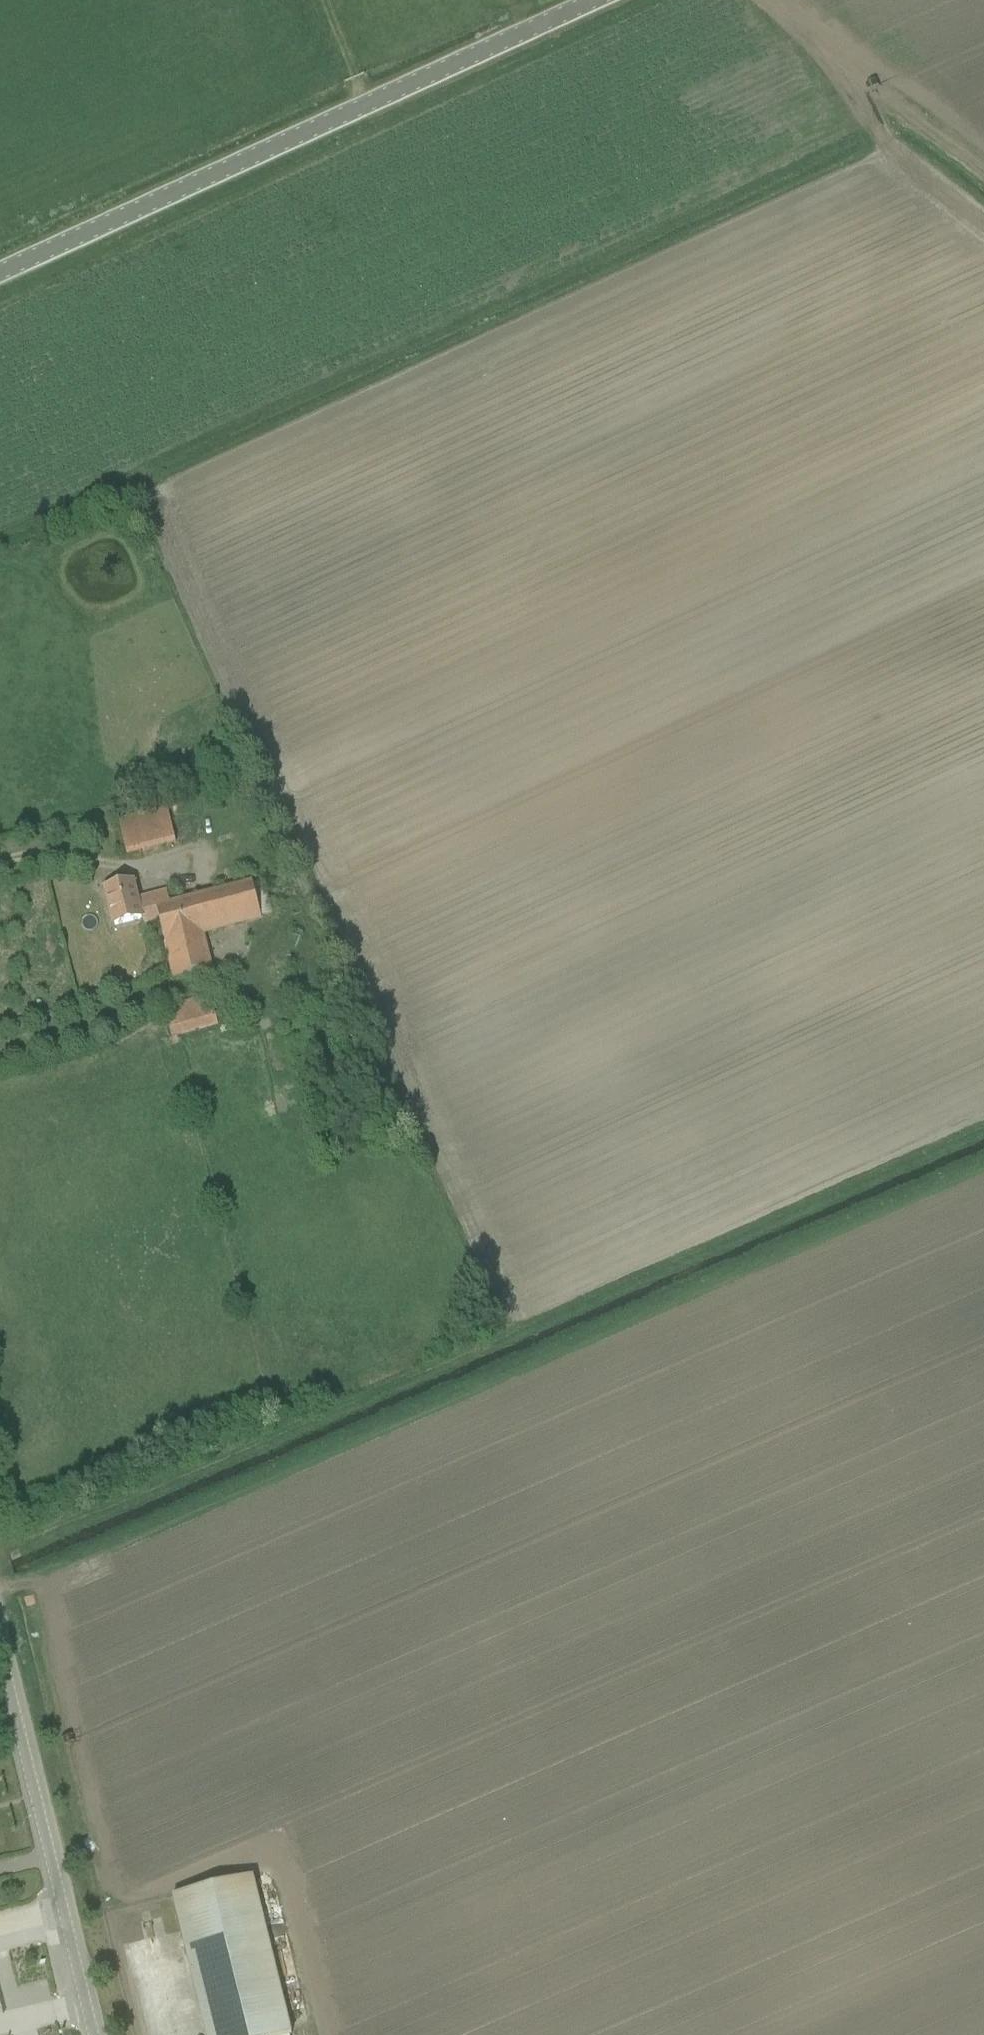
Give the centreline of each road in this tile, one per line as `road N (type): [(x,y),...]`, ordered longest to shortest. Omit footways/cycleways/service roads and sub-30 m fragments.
road 1 (unclassified): [(0,269),(579,0)]
road 2 (tertiary): [(93,2034),(0,1655)]
road 3 (track): [(983,172),(772,0)]

